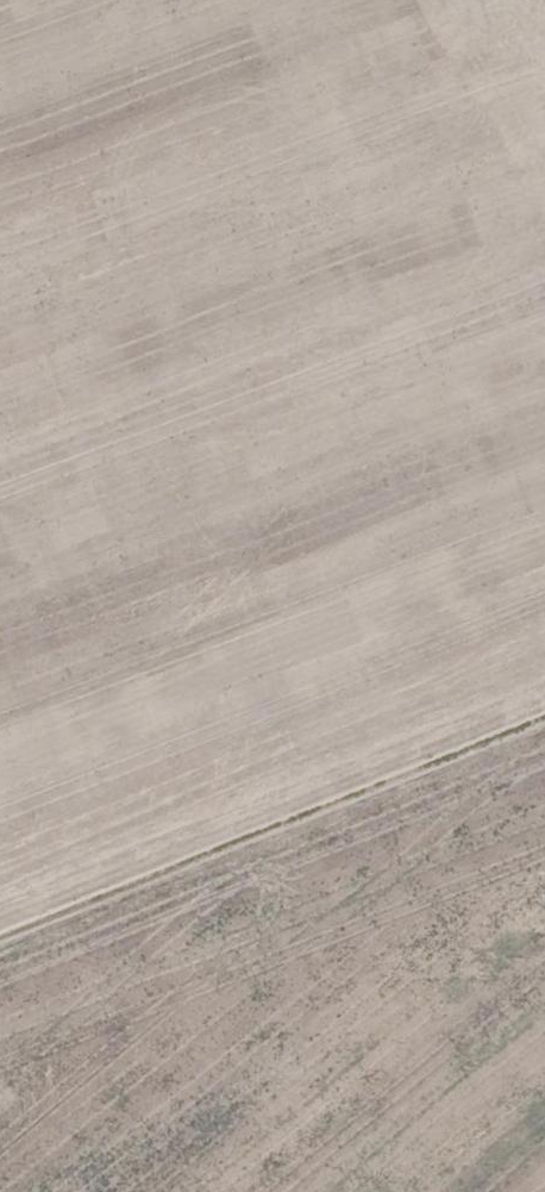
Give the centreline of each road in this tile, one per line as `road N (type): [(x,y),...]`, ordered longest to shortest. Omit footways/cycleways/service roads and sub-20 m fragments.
road 1 (track): [(0,938),(544,724)]

